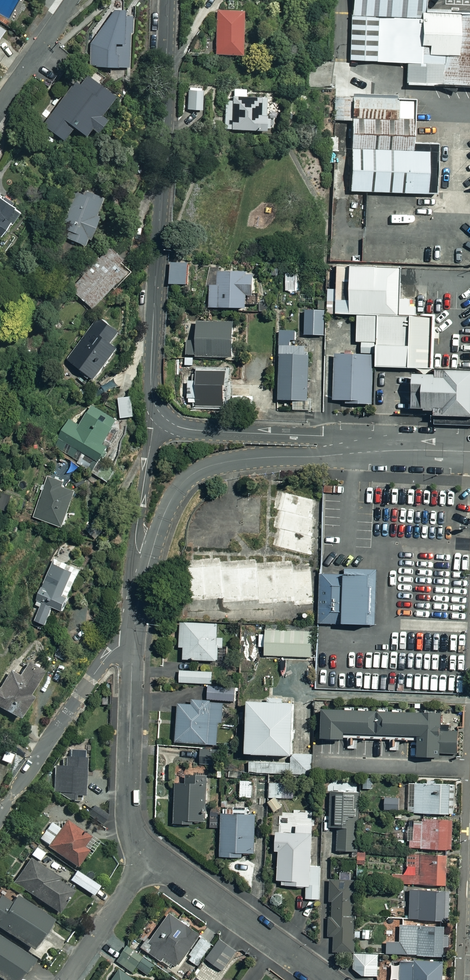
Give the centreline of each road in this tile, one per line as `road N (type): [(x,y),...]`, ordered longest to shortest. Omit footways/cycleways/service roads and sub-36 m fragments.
road 1 (residential): [(167,0),(151,378),(157,409)]
road 2 (residential): [(380,451),(204,468),(175,492),(148,564)]
road 3 (residential): [(157,409),(190,430),(333,437),(380,451)]
road 4 (residential): [(133,644),(129,809),(136,842),(152,855)]
road 5 (residential): [(0,812),(109,654),(133,644)]
road 6 (residential): [(152,855),(328,979)]
road 7 (residential): [(148,564),(136,537),(157,409)]
road 8 (residential): [(152,855),(65,979)]
road 9 (residential): [(0,103),(71,0)]

